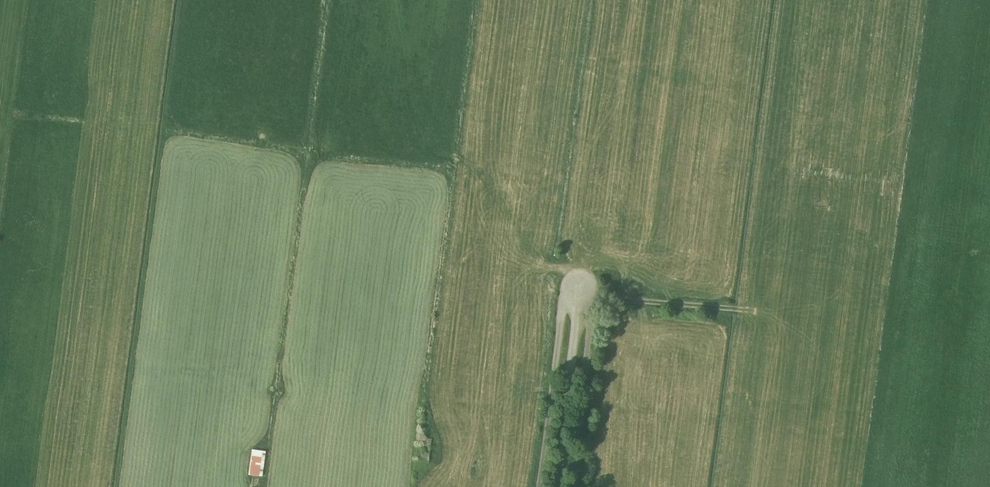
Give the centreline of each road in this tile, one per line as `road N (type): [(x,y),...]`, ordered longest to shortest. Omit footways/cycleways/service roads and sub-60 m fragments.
road 1 (unclassified): [(541,486),(568,284),(582,275)]
road 2 (unclassified): [(582,275),(591,278),(594,295),(579,486)]
road 3 (unclassified): [(582,275),(558,486)]
road 4 (track): [(594,295),(752,306)]

